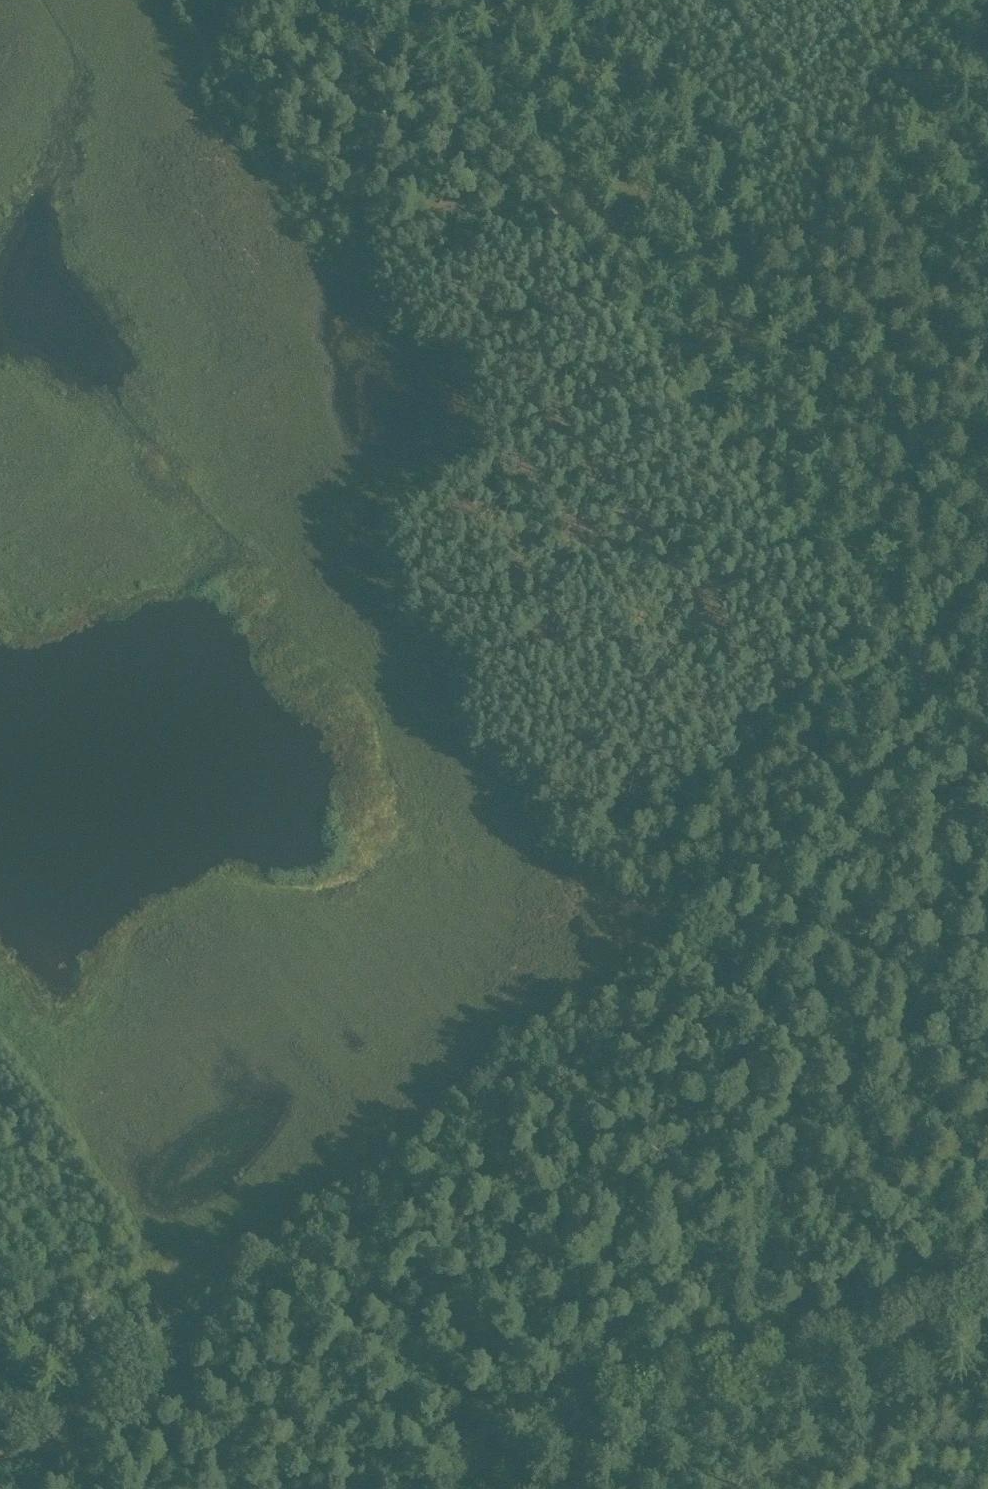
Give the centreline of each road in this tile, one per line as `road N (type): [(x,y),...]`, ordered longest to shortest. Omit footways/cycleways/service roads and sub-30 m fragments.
road 1 (track): [(0,1478),(316,1422),(540,1410),(762,1385),(987,1323)]
road 2 (track): [(463,1488),(600,1348),(861,1110),(987,1007)]

